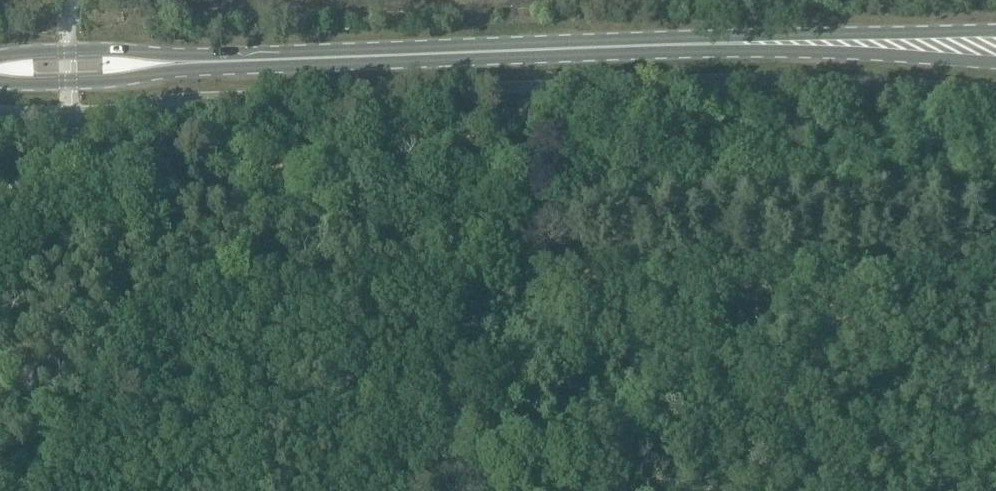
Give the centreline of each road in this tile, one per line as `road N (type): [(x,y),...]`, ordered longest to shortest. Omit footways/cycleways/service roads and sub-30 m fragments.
road 1 (primary): [(197,61),(669,45)]
road 2 (primary): [(669,45),(995,62)]
road 3 (primary): [(995,31),(669,45)]
road 4 (primary): [(0,80),(114,79),(197,61)]
road 5 (primary): [(197,61),(116,49),(0,56)]

